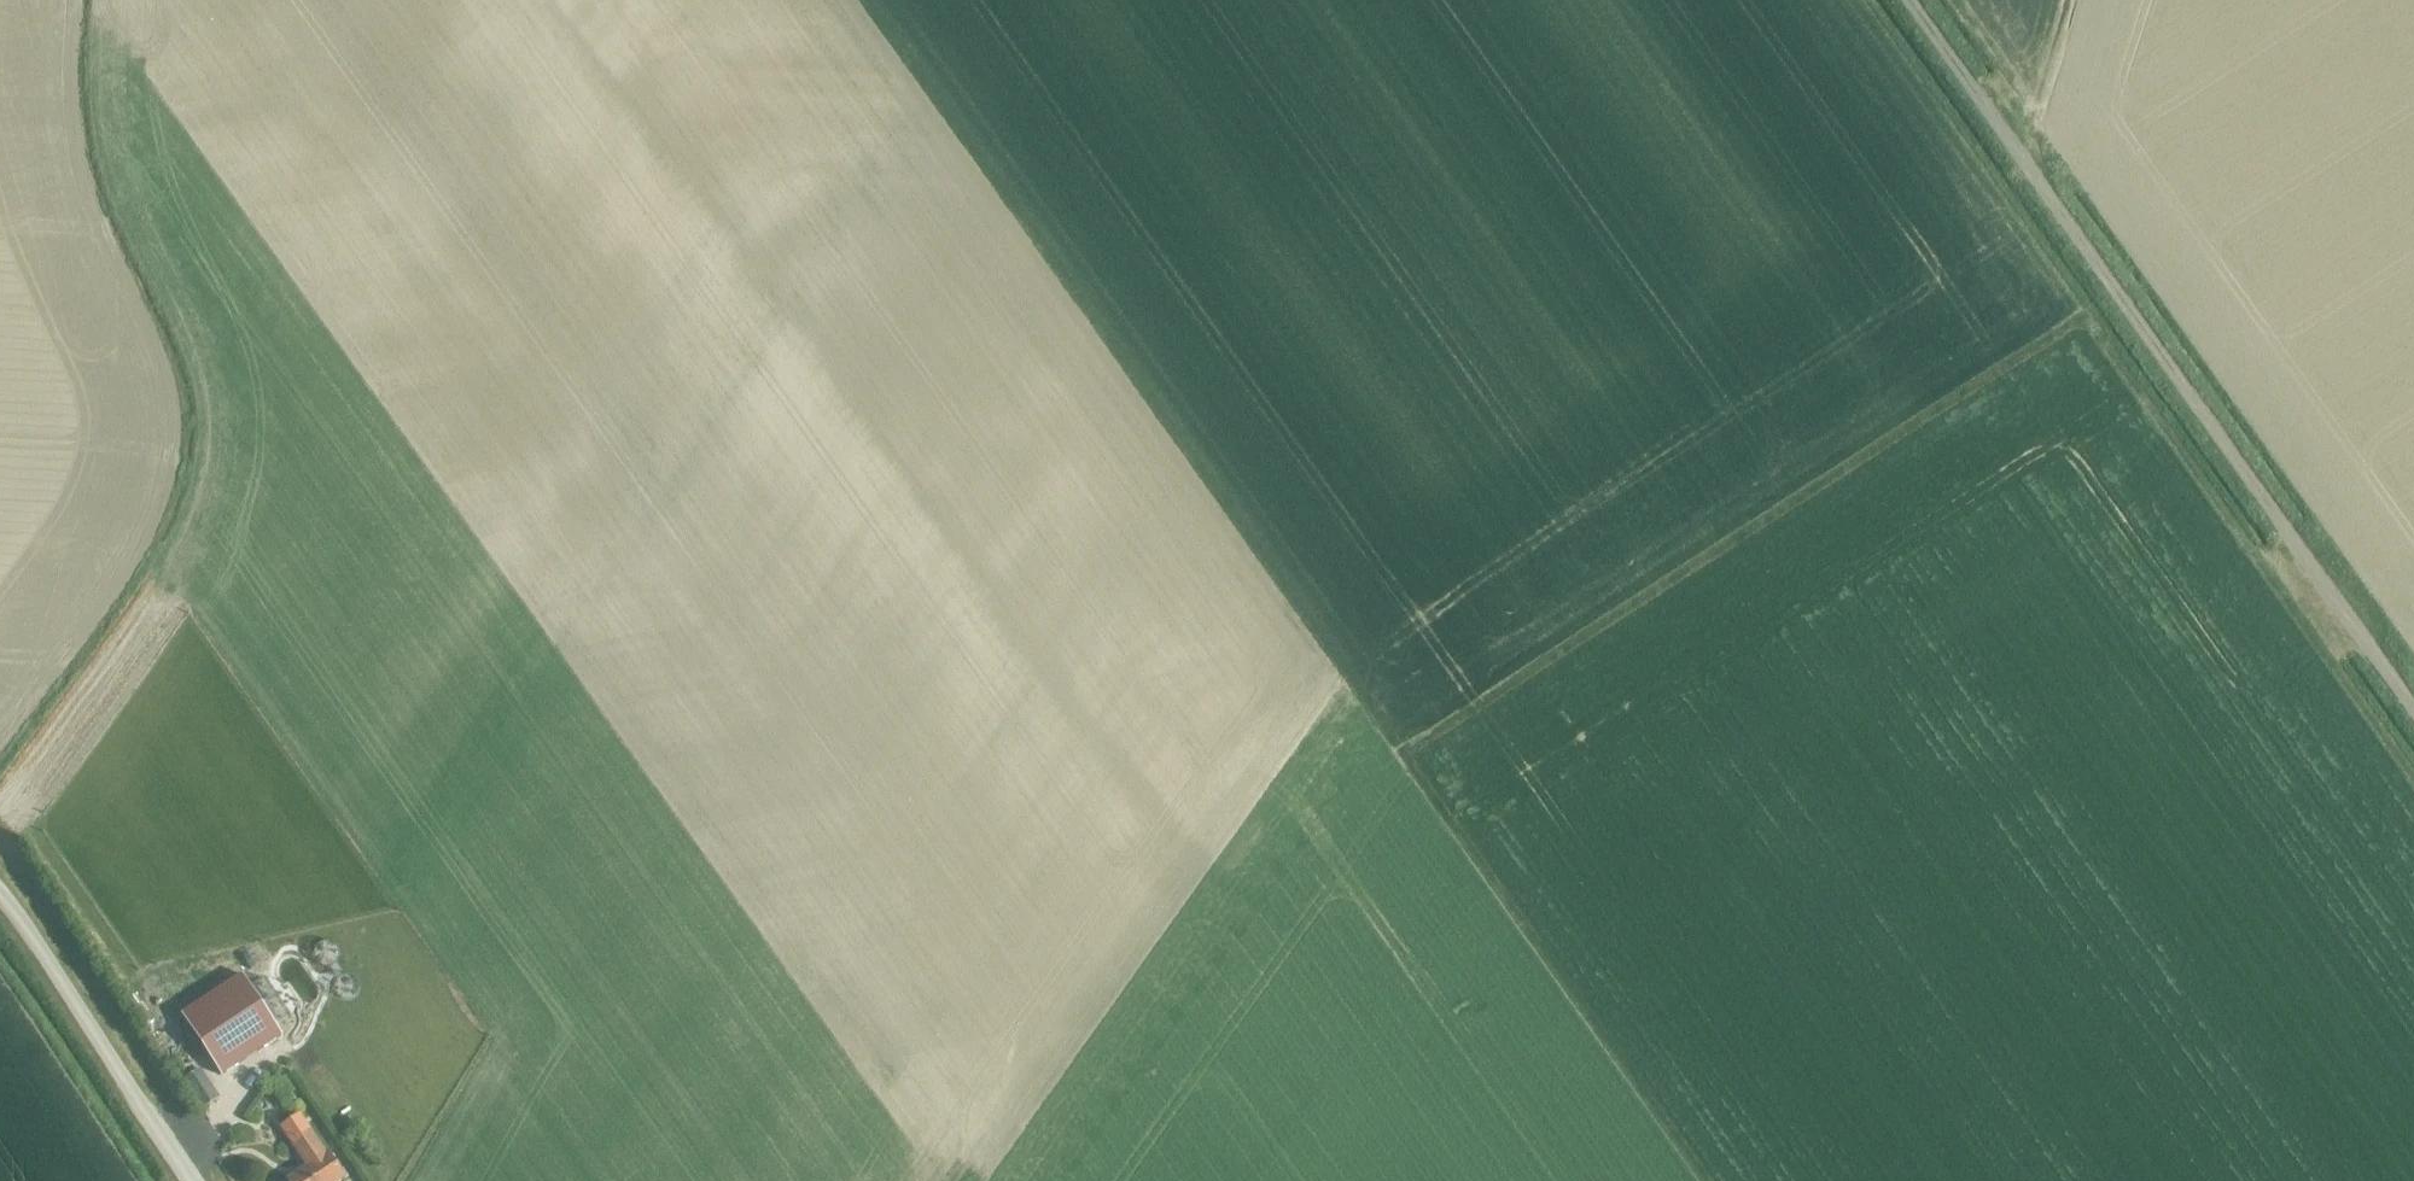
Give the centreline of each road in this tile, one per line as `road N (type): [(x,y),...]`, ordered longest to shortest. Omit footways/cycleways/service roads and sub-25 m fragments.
road 1 (track): [(1911,0),(2413,704)]
road 2 (unclassified): [(190,1180),(0,892)]

